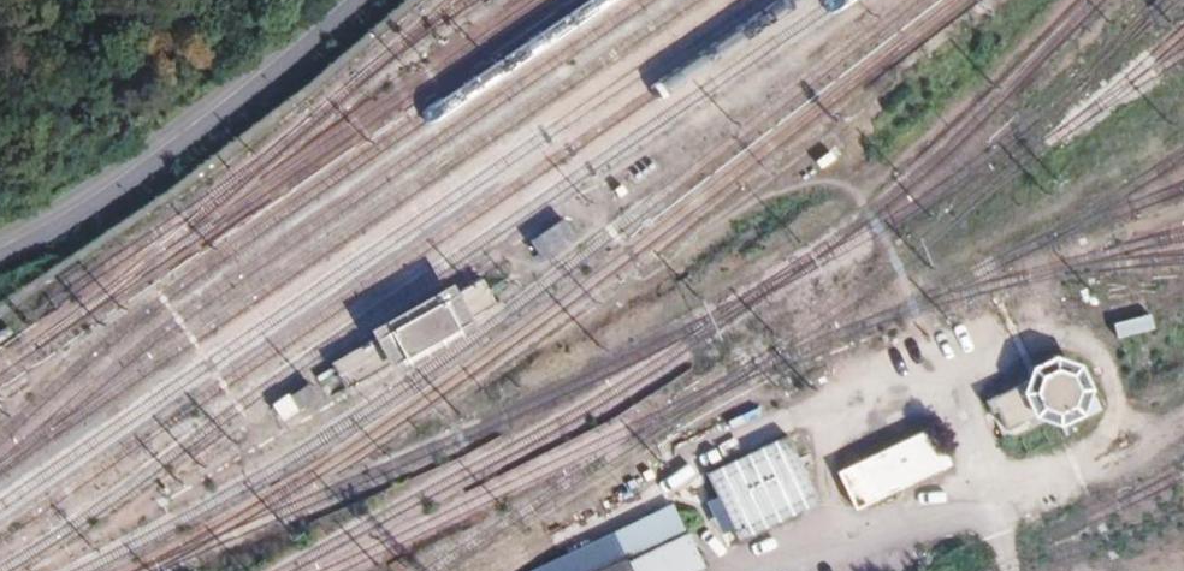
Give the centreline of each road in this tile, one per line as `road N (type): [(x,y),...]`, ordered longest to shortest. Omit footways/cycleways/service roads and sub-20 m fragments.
road 1 (tertiary): [(343,0),(229,105),(0,250)]

